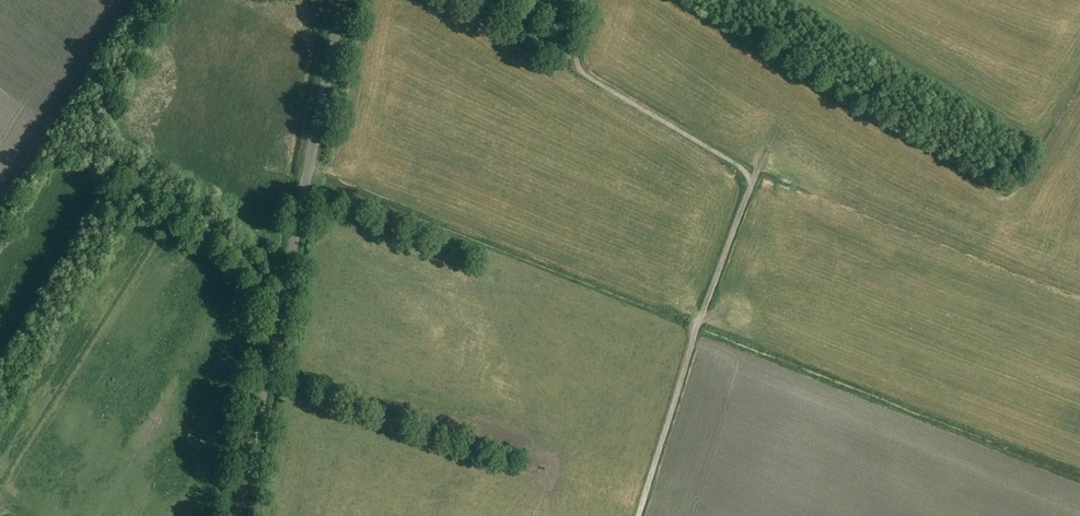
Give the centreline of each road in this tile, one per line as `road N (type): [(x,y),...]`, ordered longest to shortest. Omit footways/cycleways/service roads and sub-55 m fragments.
road 1 (track): [(585,0),(581,67),(741,169),(752,187),(698,323),(642,515)]
road 2 (unclassified): [(237,515),(341,0)]

